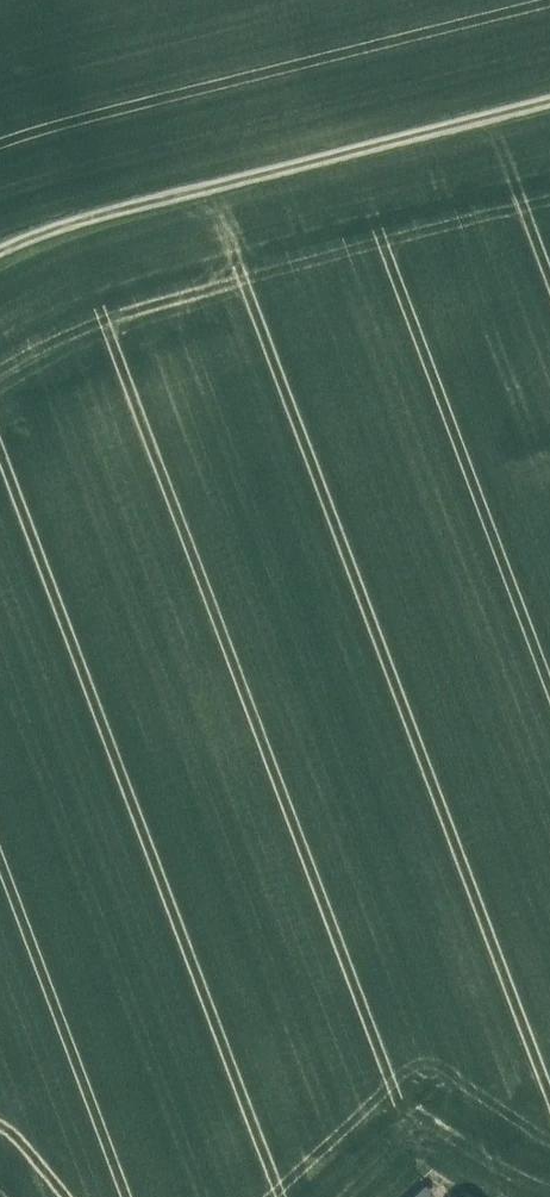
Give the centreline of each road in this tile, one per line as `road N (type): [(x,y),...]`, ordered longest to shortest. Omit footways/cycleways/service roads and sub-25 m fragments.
road 1 (track): [(0,251),(549,96)]

